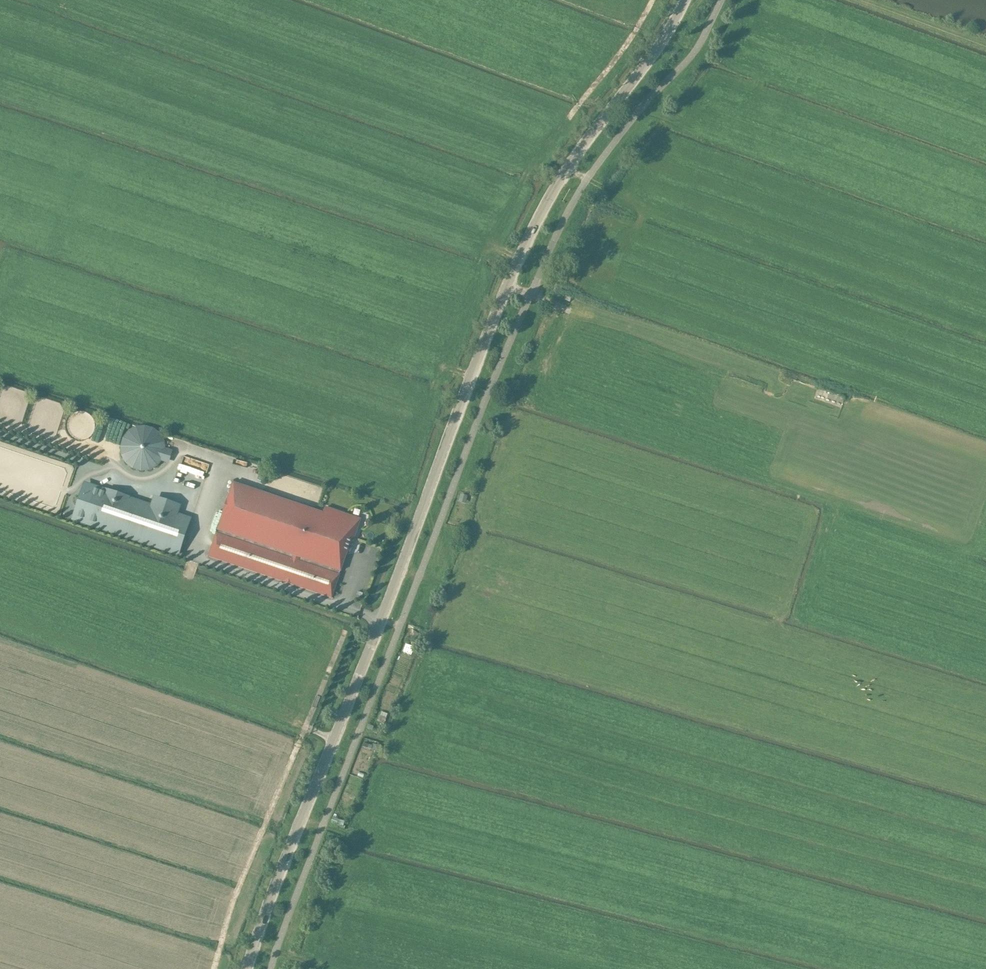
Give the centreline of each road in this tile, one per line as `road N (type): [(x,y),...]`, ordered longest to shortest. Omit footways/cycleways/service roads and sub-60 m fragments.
road 1 (tertiary): [(247,968),(518,260),(580,149),(684,0)]
road 2 (track): [(214,968),(230,906),(345,631)]
road 3 (track): [(518,260),(490,247),(524,177),(652,0)]
road 4 (track): [(867,0),(985,44)]

